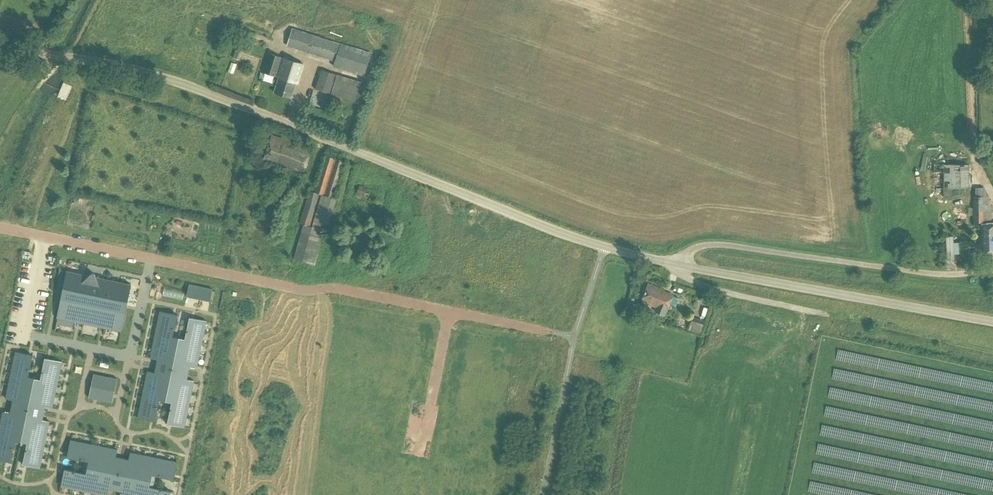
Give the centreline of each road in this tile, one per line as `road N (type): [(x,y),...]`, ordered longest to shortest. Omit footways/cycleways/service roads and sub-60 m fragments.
road 1 (unclassified): [(0,46),(176,82),(553,230),(677,264)]
road 2 (residential): [(0,227),(449,312)]
road 3 (unclassified): [(992,268),(925,273),(723,245),(696,246),(677,264)]
road 4 (unclassified): [(677,264),(992,321)]
road 5 (unclassified): [(677,264),(681,274),(723,291),(824,314)]
road 6 (residential): [(449,312),(419,455)]

